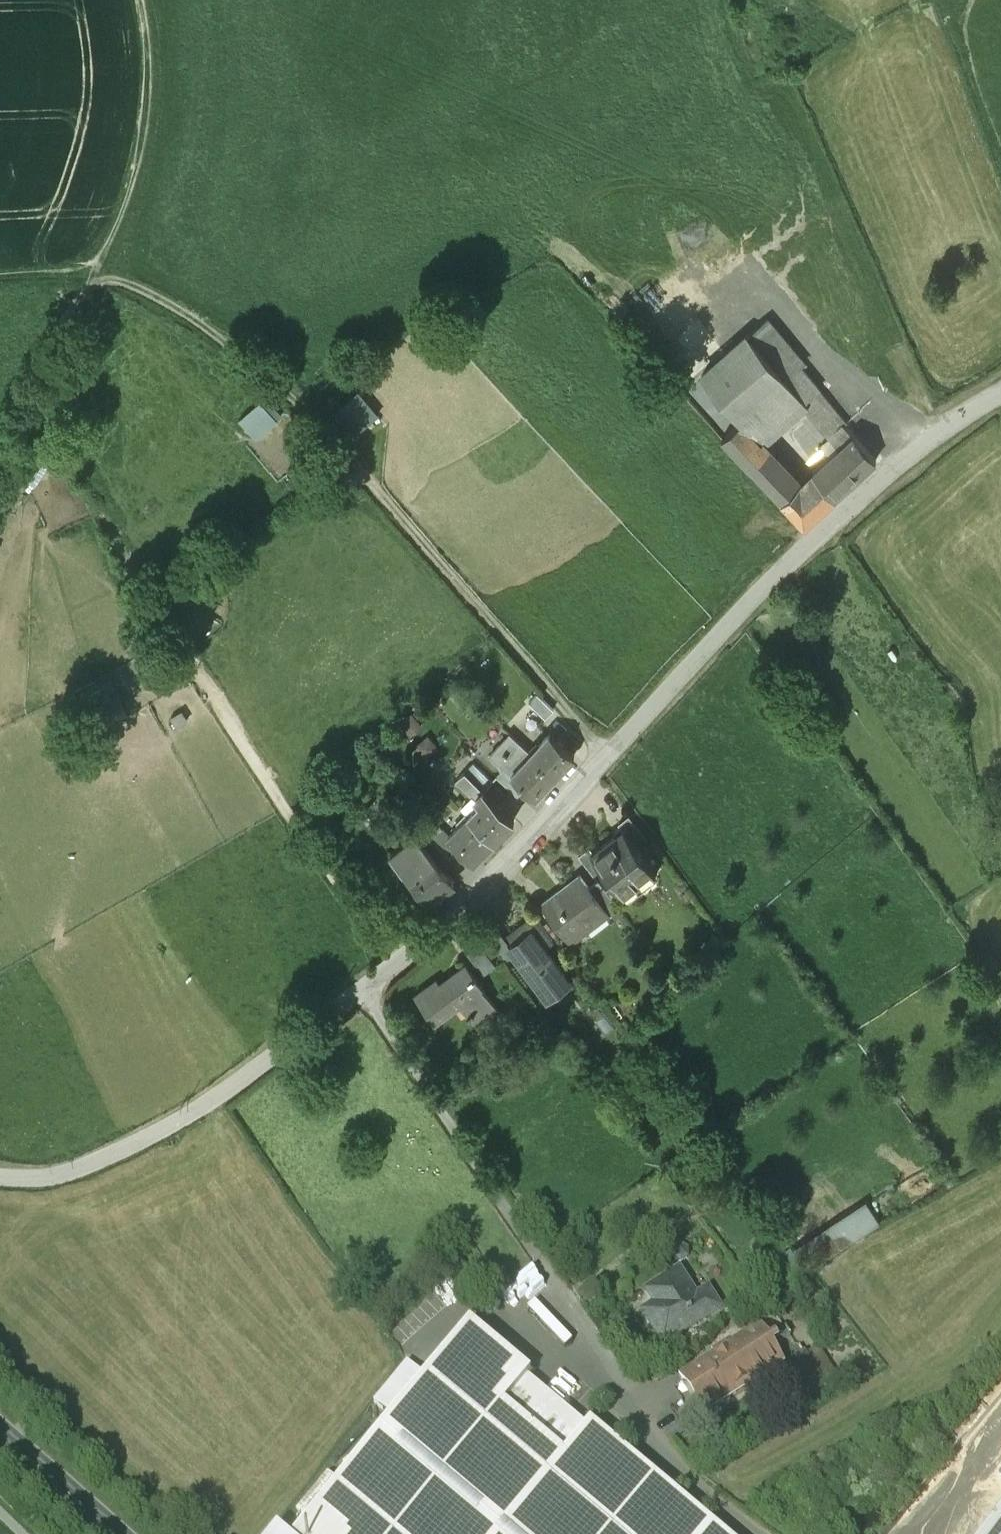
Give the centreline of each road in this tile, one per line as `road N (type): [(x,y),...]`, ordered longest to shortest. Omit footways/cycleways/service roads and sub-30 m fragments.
road 1 (unclassified): [(1000,394),(807,548),(467,906),(360,991),(134,1149),(48,1180),(0,1178)]
road 2 (track): [(610,756),(288,393),(227,338),(155,296),(95,273),(0,274)]
road 3 (track): [(0,474),(125,200),(147,87),(138,0)]
road 4 (secondary): [(0,1434),(110,1533)]

